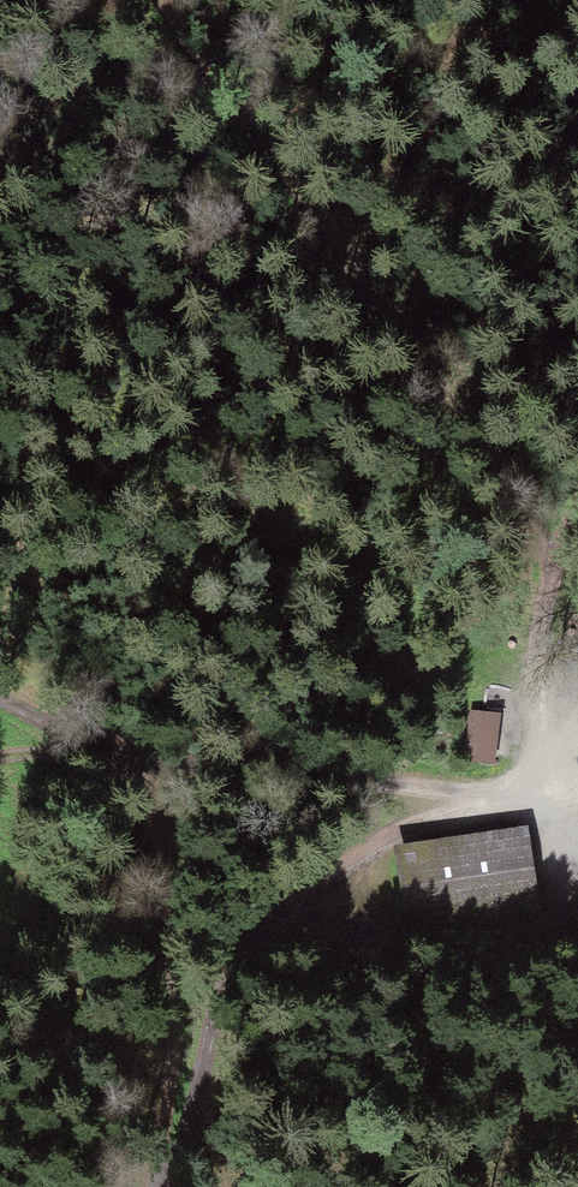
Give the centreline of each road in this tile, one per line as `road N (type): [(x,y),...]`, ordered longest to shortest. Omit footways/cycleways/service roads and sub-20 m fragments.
road 1 (track): [(549,586),(470,428),(156,0)]
road 2 (track): [(159,1186),(237,966),(282,912),(334,864),(393,833),(562,780)]
road 3 (track): [(0,759),(133,761),(492,797)]
road 4 (track): [(133,761),(164,841),(175,919),(173,1079),(161,1184)]
road 5 (track): [(562,780),(536,760),(549,586)]
road 6 (track): [(133,761),(0,687)]

